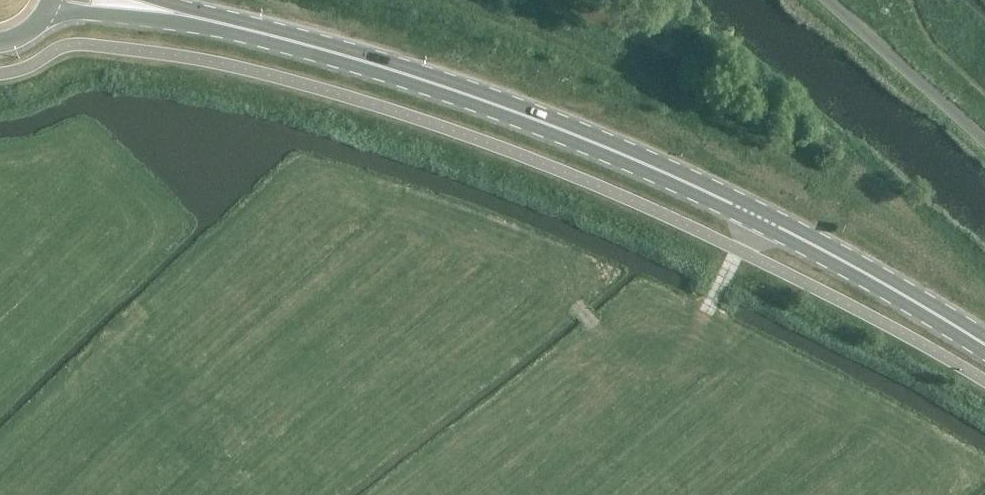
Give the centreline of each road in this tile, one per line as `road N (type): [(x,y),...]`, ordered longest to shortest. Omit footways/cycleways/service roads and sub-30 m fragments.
road 1 (primary): [(984,344),(836,252),(657,168),(474,96),(228,23)]
road 2 (unclassified): [(984,138),(829,0)]
road 3 (primary): [(42,12),(228,23)]

